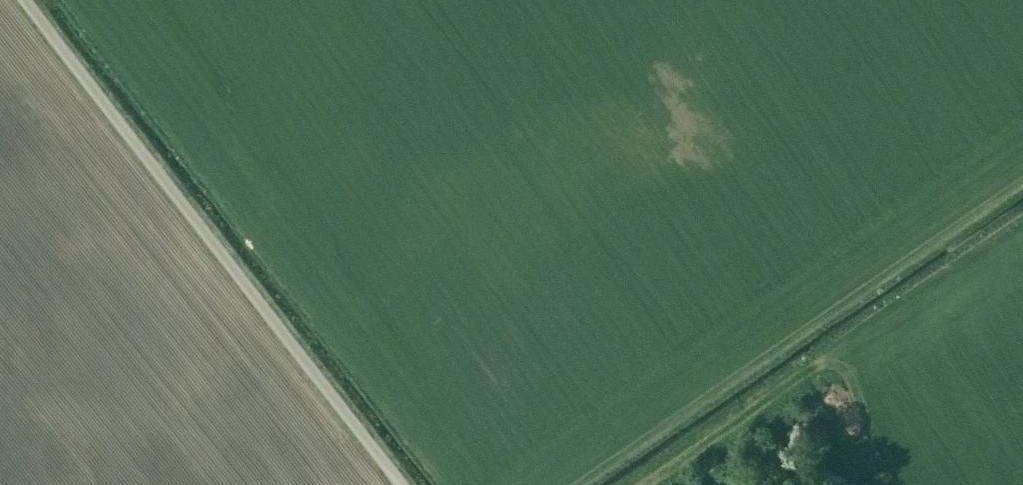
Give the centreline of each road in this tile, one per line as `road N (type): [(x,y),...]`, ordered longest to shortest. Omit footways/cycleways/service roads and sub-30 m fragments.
road 1 (unclassified): [(398,484),(13,0)]

